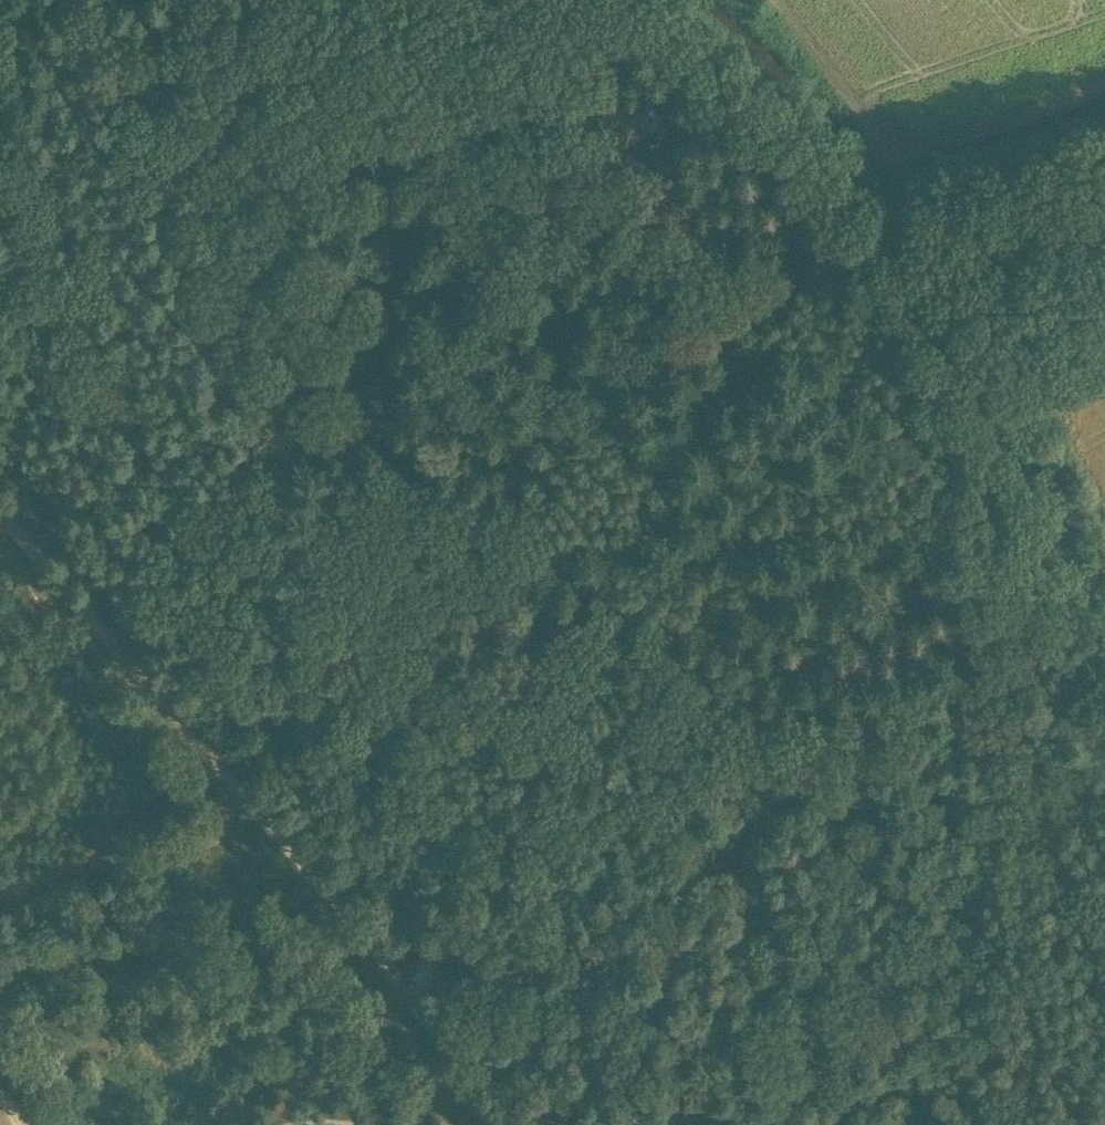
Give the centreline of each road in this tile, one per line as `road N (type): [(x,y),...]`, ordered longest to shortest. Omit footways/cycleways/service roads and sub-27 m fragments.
road 1 (track): [(520,1124),(238,799),(0,507)]
road 2 (track): [(238,799),(0,888)]

